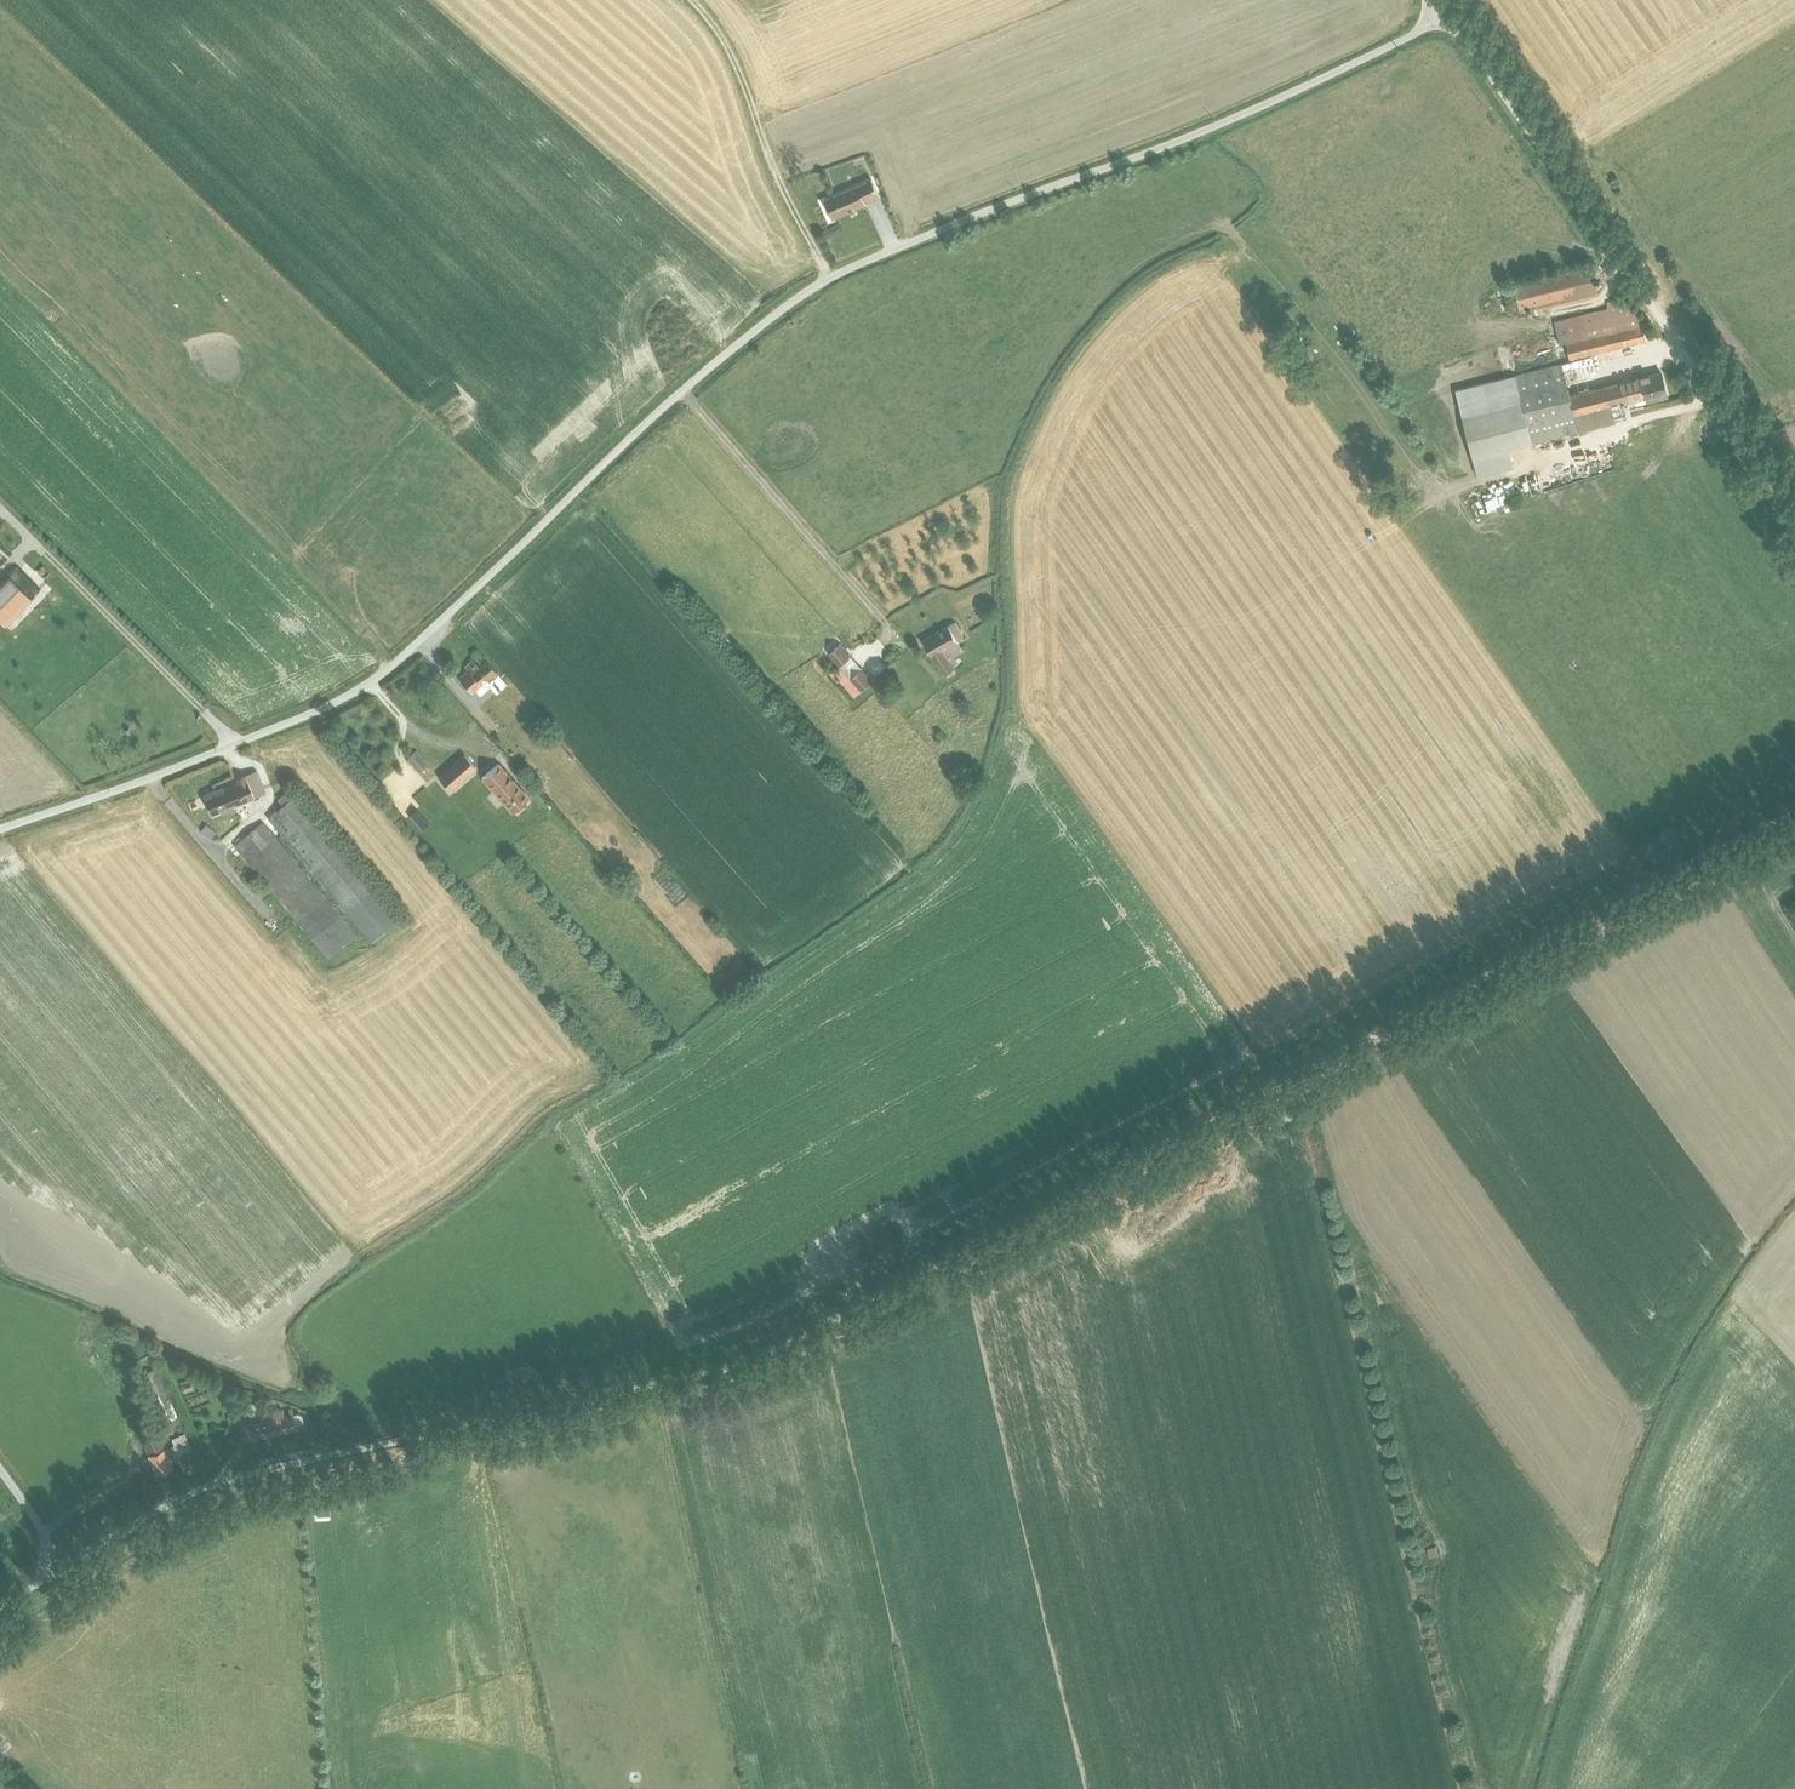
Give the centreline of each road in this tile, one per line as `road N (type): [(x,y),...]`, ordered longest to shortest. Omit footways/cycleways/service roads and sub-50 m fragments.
road 1 (unclassified): [(1431,0),(1441,17),(1317,79),(835,273),(681,392),(360,687),(234,744),(0,828)]
road 2 (track): [(310,1458),(705,1372),(768,1350),(1060,1210),(1794,812)]
road 3 (track): [(1794,509),(1464,38),(1441,17)]
road 4 (unclassified): [(49,1561),(67,1562),(207,1483),(310,1458)]

